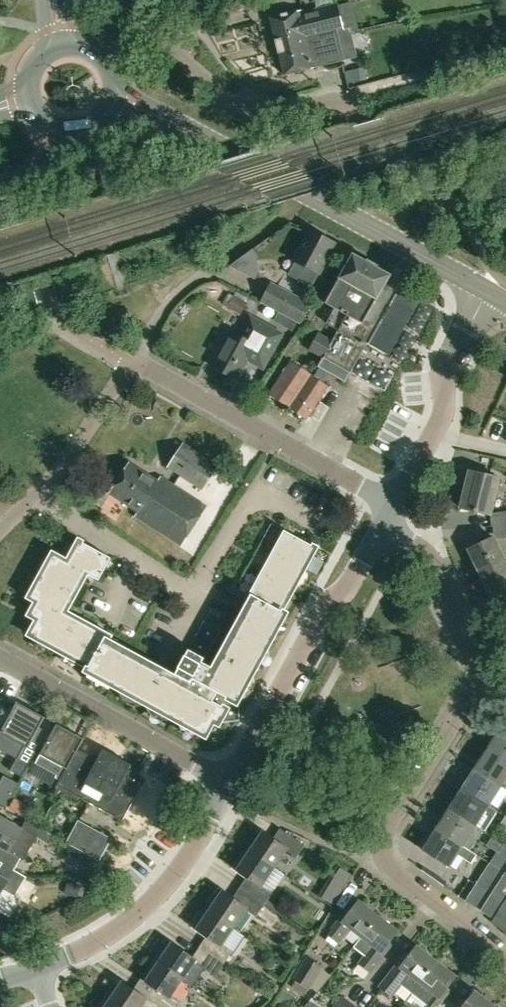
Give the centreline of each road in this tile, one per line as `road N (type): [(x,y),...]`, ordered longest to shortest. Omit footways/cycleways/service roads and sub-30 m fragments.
road 1 (residential): [(393,507),(132,358),(87,430),(0,530)]
road 2 (secondary): [(486,291),(198,135),(116,100)]
road 3 (residential): [(505,967),(367,863),(485,665)]
road 4 (unclassified): [(221,781),(252,750),(331,593),(358,574),(393,507)]
road 5 (residential): [(34,971),(159,896),(208,823),(221,781)]
road 6 (residential): [(0,658),(221,781)]
road 7 (unclassified): [(393,507),(444,414),(447,373),(486,291)]
road 8 (unclassified): [(336,100),(251,111),(140,19)]
road 9 (unclassified): [(485,665),(393,507)]

